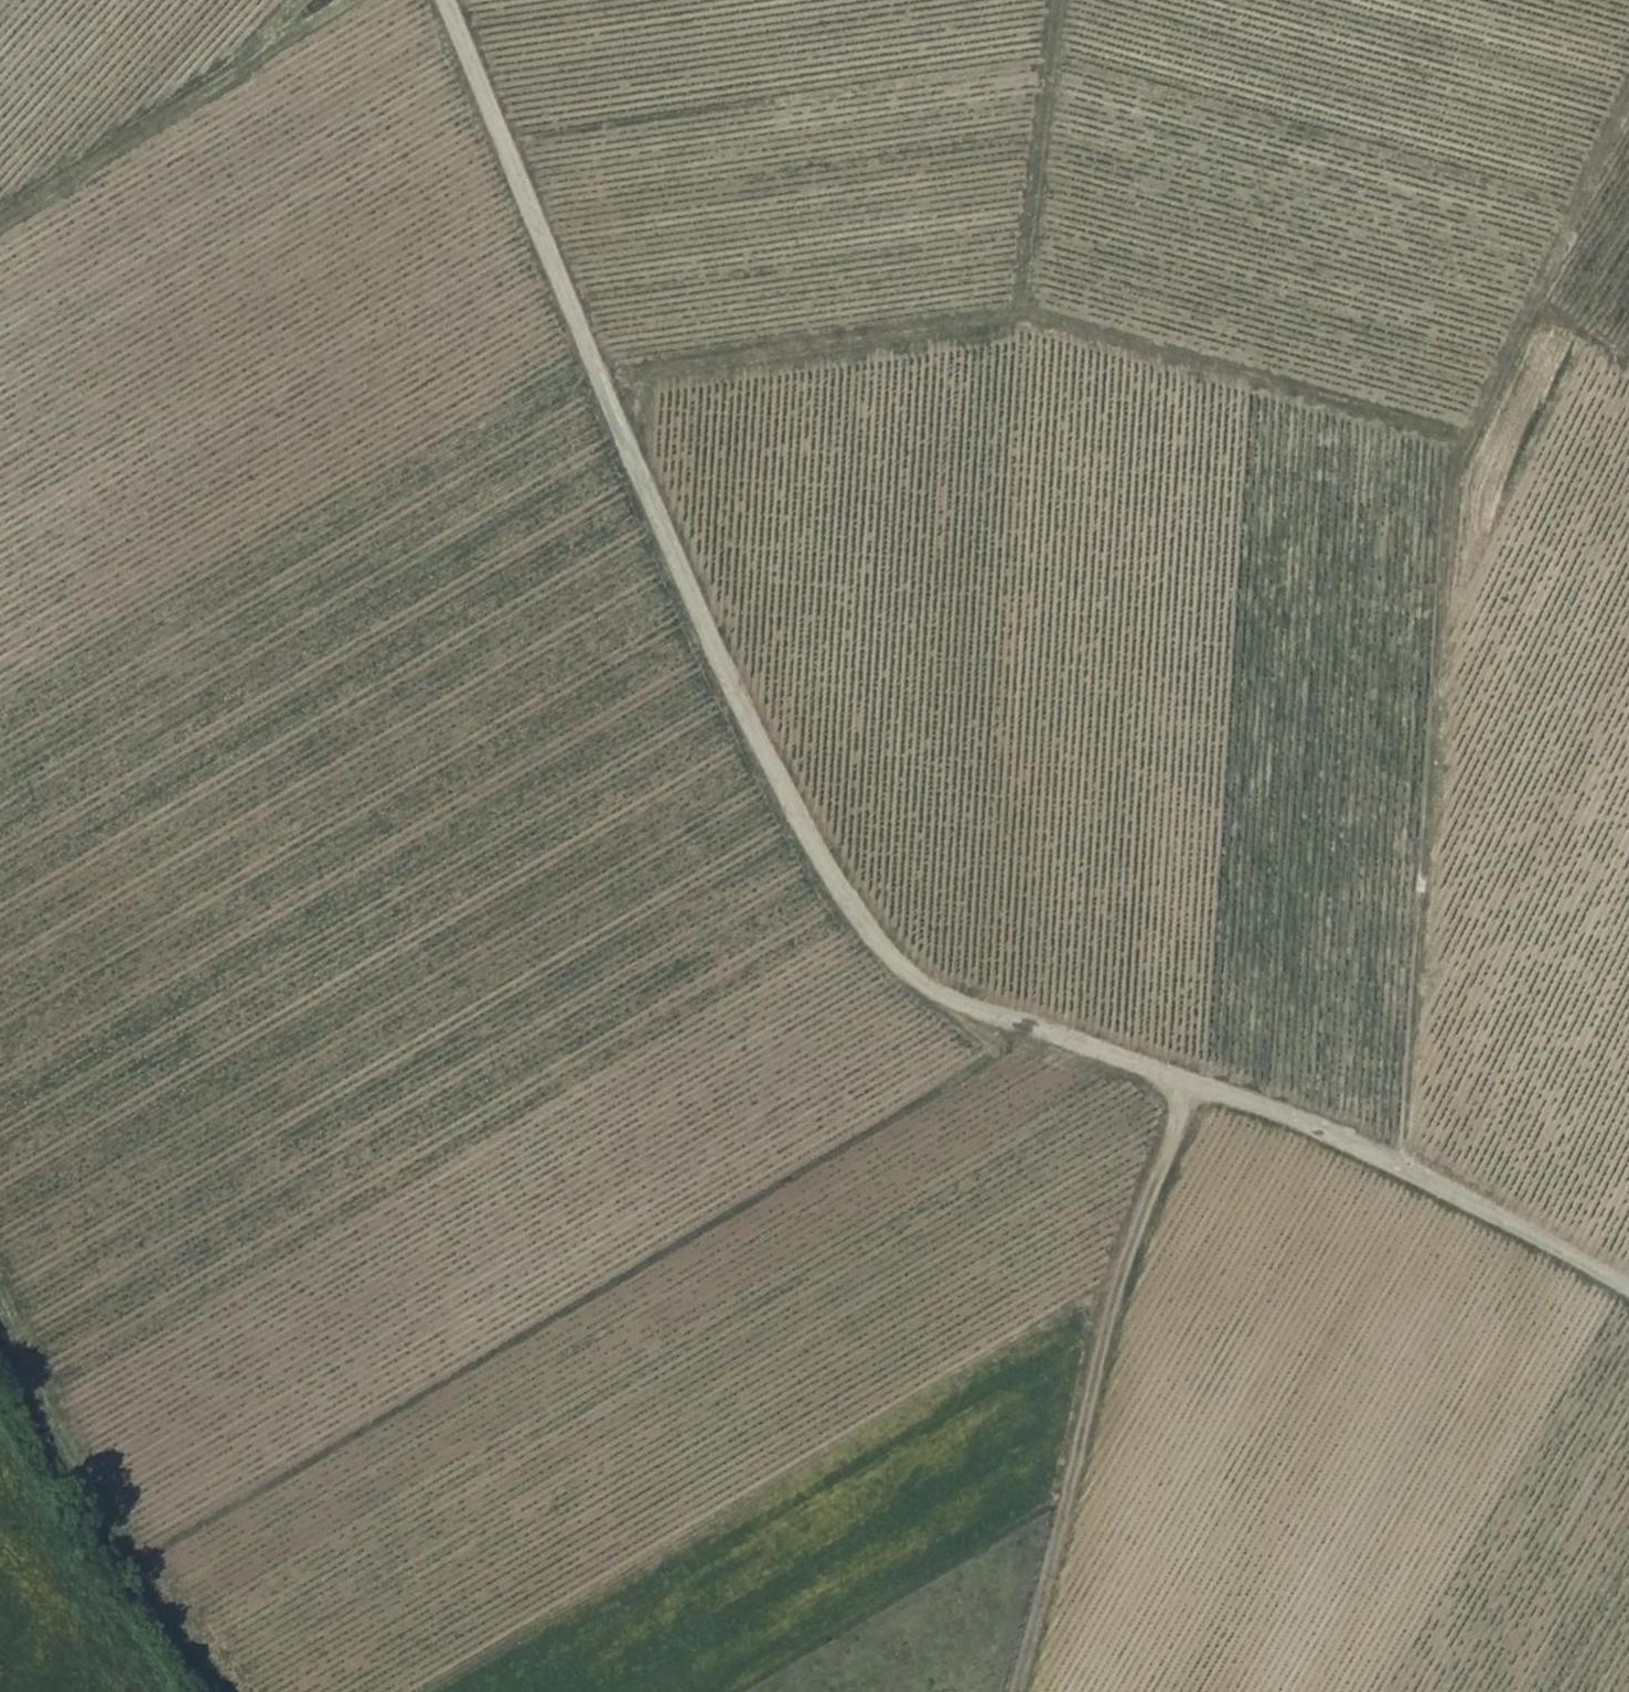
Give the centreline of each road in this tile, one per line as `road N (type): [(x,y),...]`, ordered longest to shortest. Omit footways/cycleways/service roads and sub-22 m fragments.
road 1 (track): [(443,0),(655,524),(832,886),(885,957),(985,1014),(1285,1113),(1628,1291)]
road 2 (track): [(1016,1691),(1126,1255),(1192,1079)]

